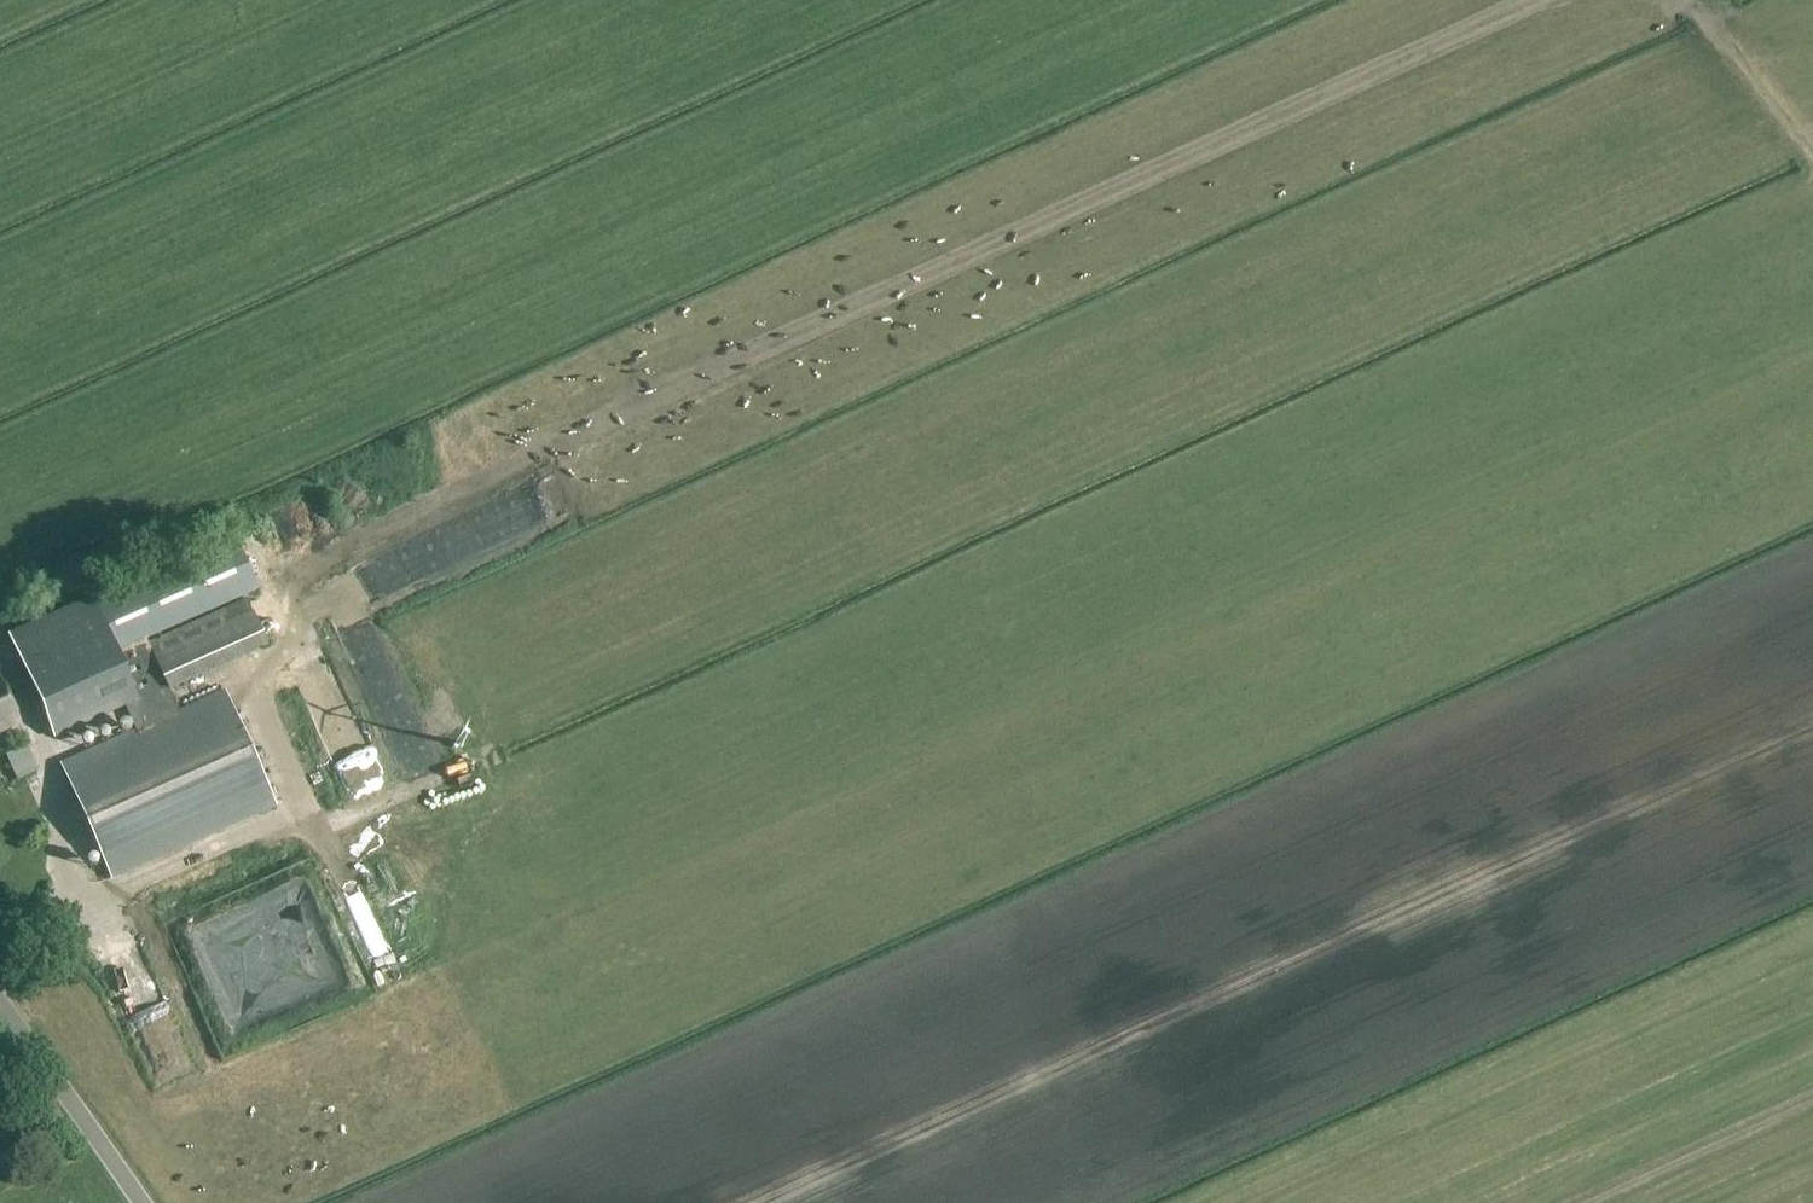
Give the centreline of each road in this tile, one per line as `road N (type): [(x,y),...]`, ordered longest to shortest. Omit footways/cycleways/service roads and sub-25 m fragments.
road 1 (unclassified): [(132,1202),(0,1016)]

